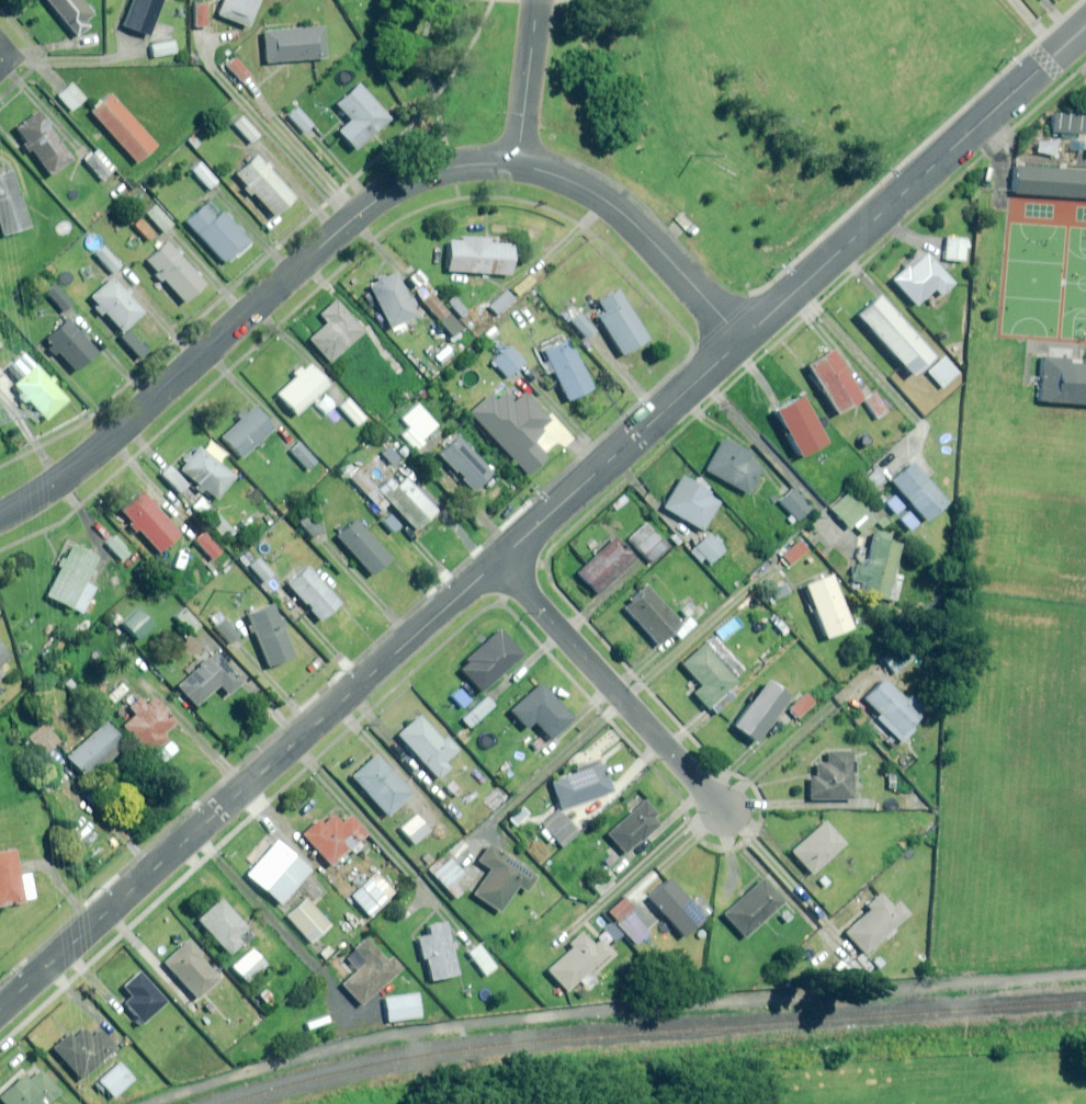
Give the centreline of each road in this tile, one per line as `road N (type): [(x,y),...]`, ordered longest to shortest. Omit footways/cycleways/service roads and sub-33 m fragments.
road 1 (track): [(1085,974),(465,1026),(322,1053),(152,1103)]
road 2 (residential): [(0,1010),(500,559)]
road 3 (residential): [(0,517),(78,467),(387,194),(451,168),(517,163)]
road 4 (residential): [(744,337),(1085,28)]
road 5 (residential): [(725,810),(500,559)]
road 6 (residential): [(500,559),(744,337)]
road 7 (residential): [(517,163),(609,202),(744,337)]
road 8 (residential): [(517,163),(540,0)]

